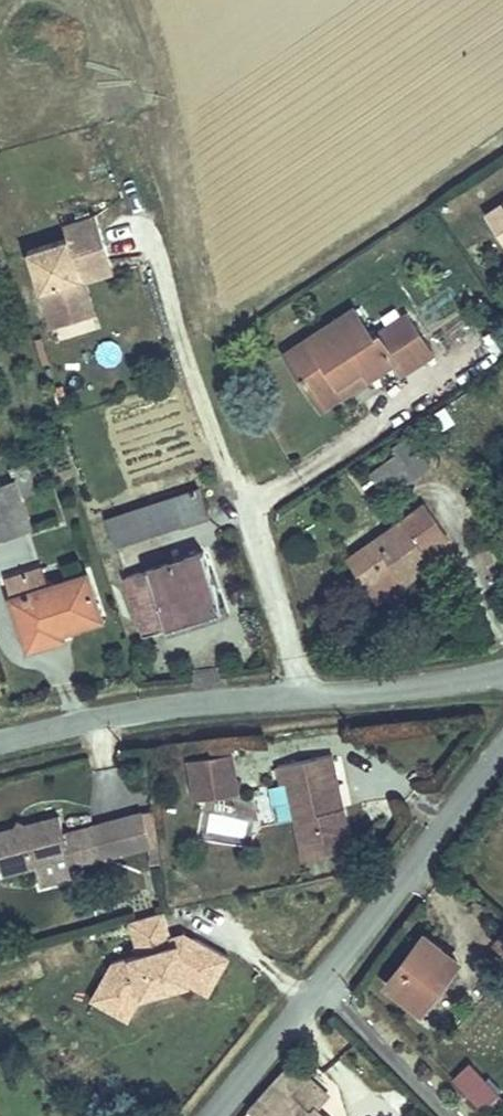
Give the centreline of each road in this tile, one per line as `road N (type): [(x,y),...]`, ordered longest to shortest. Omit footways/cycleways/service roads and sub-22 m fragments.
road 1 (residential): [(0,743),(120,716),(402,688),(502,669)]
road 2 (unclassified): [(213,1115),(502,749)]

